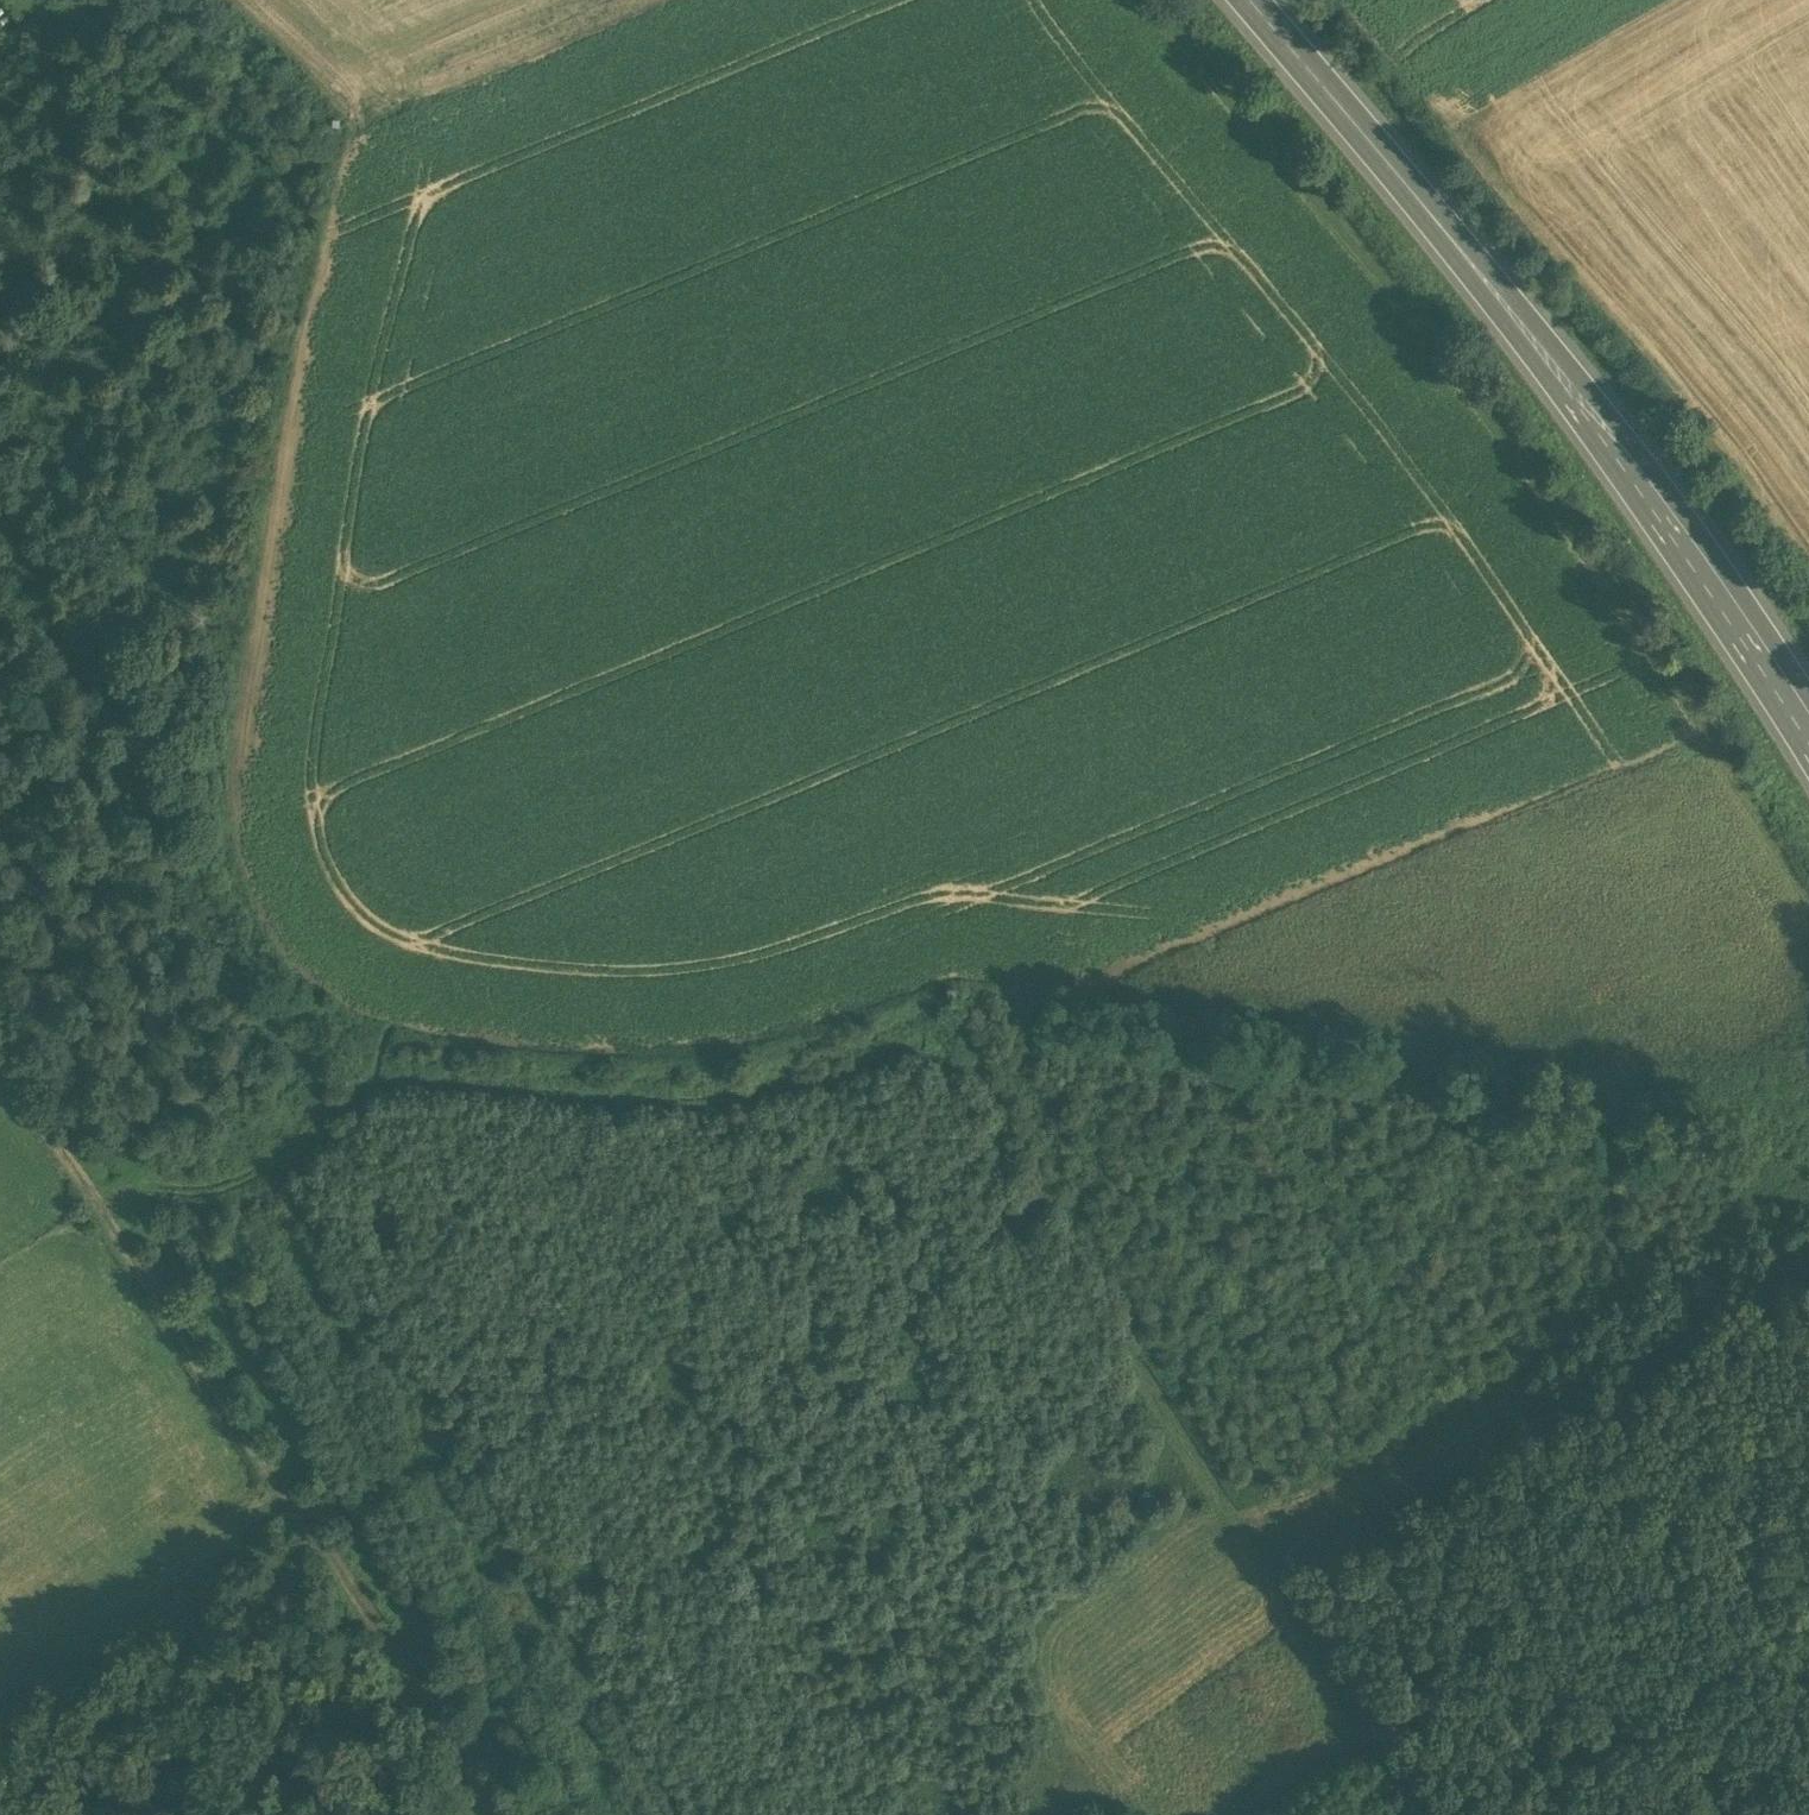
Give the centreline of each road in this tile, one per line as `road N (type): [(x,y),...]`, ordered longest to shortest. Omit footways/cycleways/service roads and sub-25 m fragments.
road 1 (secondary): [(1808,736),(1735,614),(1432,214),(1252,0)]
road 2 (track): [(499,1814),(95,1205)]
road 3 (track): [(948,1063),(778,1106),(640,1120),(298,1087)]
road 4 (track): [(1453,136),(1711,439),(1808,571)]
road 5 (track): [(95,1205),(163,1176),(192,1179),(228,1168),(269,1141),(293,1112),(300,1061),(291,1035),(241,973),(196,879)]
road 6 (track): [(1442,337),(1157,0)]
road 7 (track): [(1415,1814),(1306,1643)]
road 8 (track): [(0,1058),(95,1205)]

